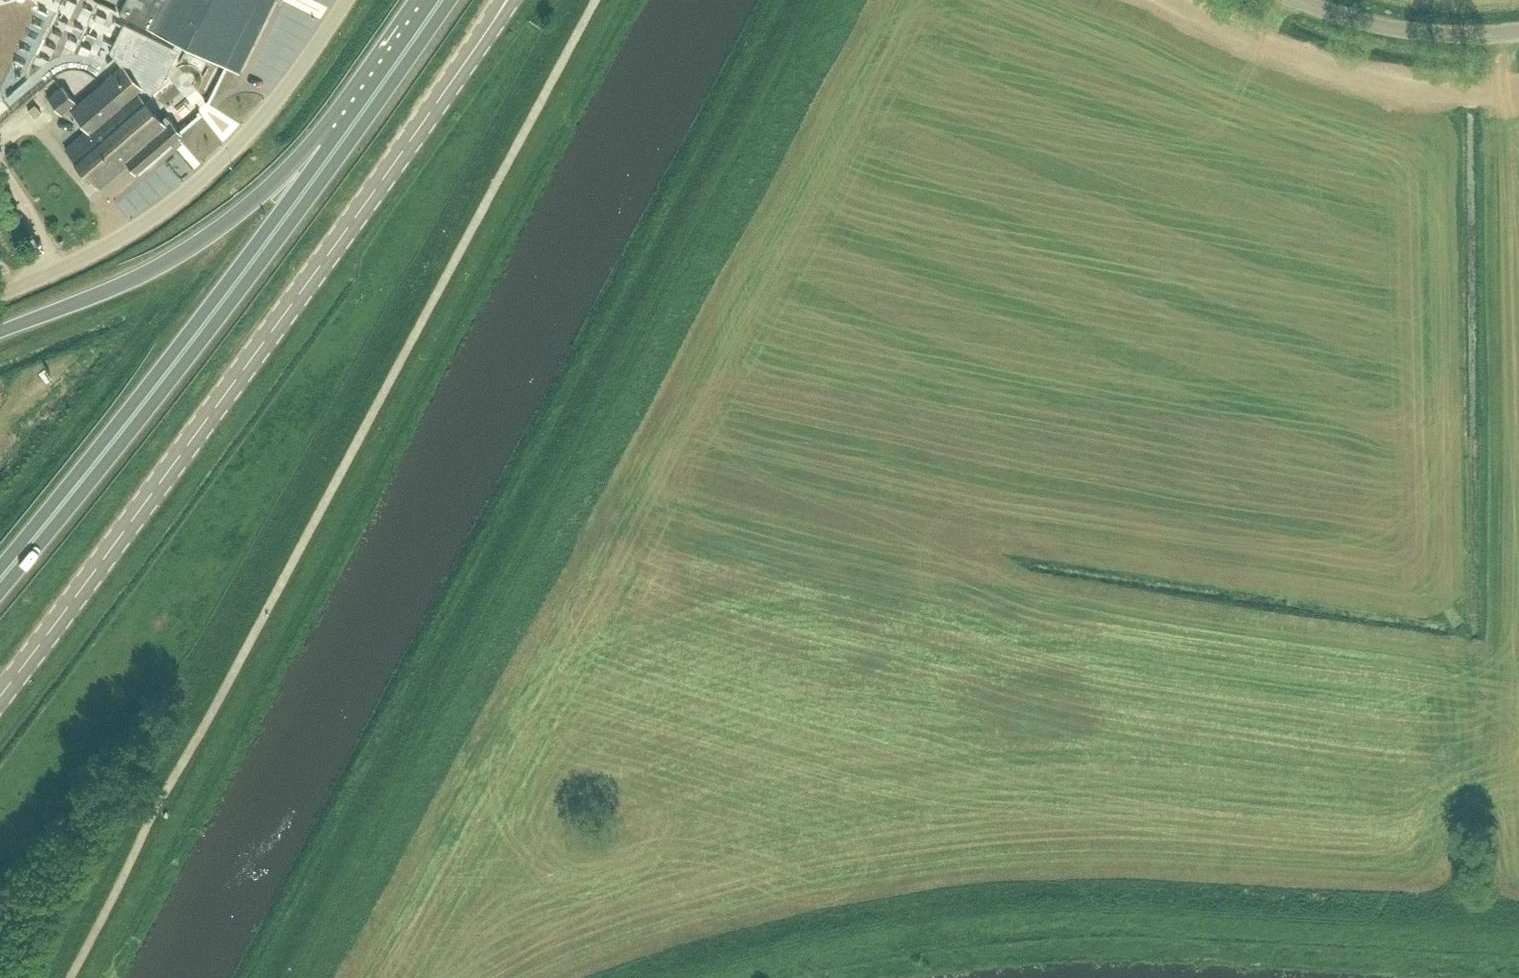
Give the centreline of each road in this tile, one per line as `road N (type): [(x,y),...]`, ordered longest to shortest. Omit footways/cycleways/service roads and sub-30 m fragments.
road 1 (secondary): [(0,687),(217,404),(504,0)]
road 2 (trunk): [(0,577),(332,149)]
road 3 (unclassified): [(0,292),(113,240),(169,205),(283,91),(345,0)]
road 4 (trunk): [(332,149),(163,263),(0,334)]
road 5 (unclassified): [(1301,0),(1402,35),(1518,39)]
road 6 (trunk): [(332,149),(435,0)]

